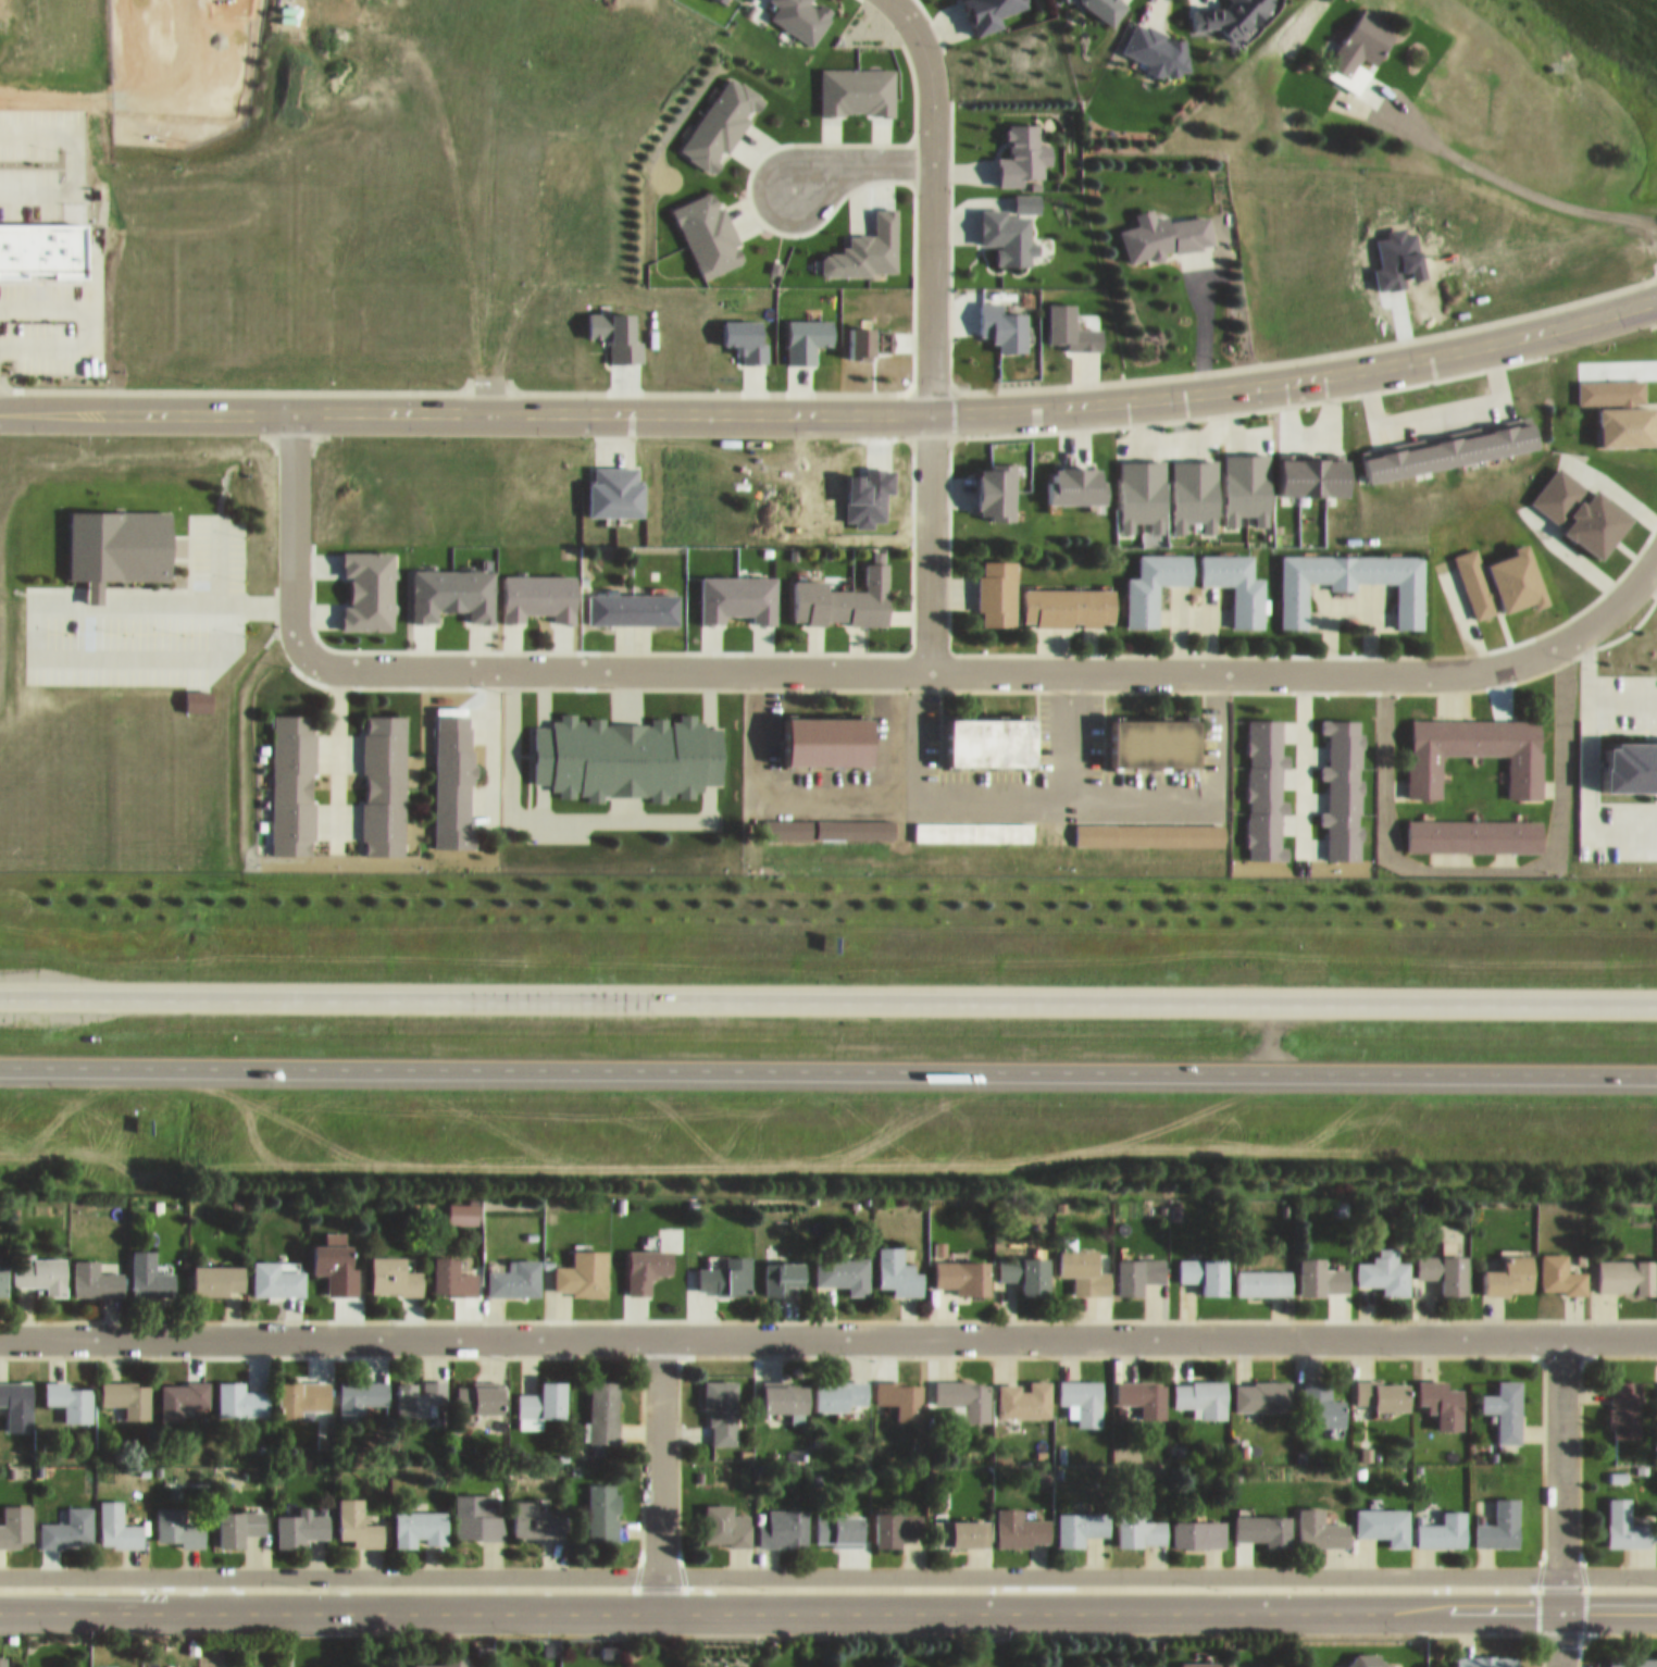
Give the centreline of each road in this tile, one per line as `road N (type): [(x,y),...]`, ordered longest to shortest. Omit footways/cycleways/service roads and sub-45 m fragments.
road 1 (tertiary): [(1656,289),(1379,358),(1092,398),(844,409),(0,402)]
road 2 (motorway): [(1656,994),(0,986)]
road 3 (motorway): [(0,1056),(1656,1062)]
road 4 (residential): [(0,1328),(1656,1327)]
road 5 (tertiary): [(0,1601),(1656,1600)]
road 6 (residential): [(1453,662),(320,655)]
road 7 (residential): [(898,0),(923,37),(931,72),(929,408)]
road 8 (track): [(0,89),(184,91),(185,0)]
road 9 (residential): [(1559,1327),(1559,1601)]
road 10 (residential): [(659,1601),(658,1329)]
road 11 (residential): [(294,405),(292,629),(320,655)]
road 12 (residential): [(929,408),(927,660)]
road 13 (residential): [(1656,546),(1611,599),(1553,637),(1453,662)]
road 14 (residential): [(930,154),(839,154),(803,162),(790,175)]

